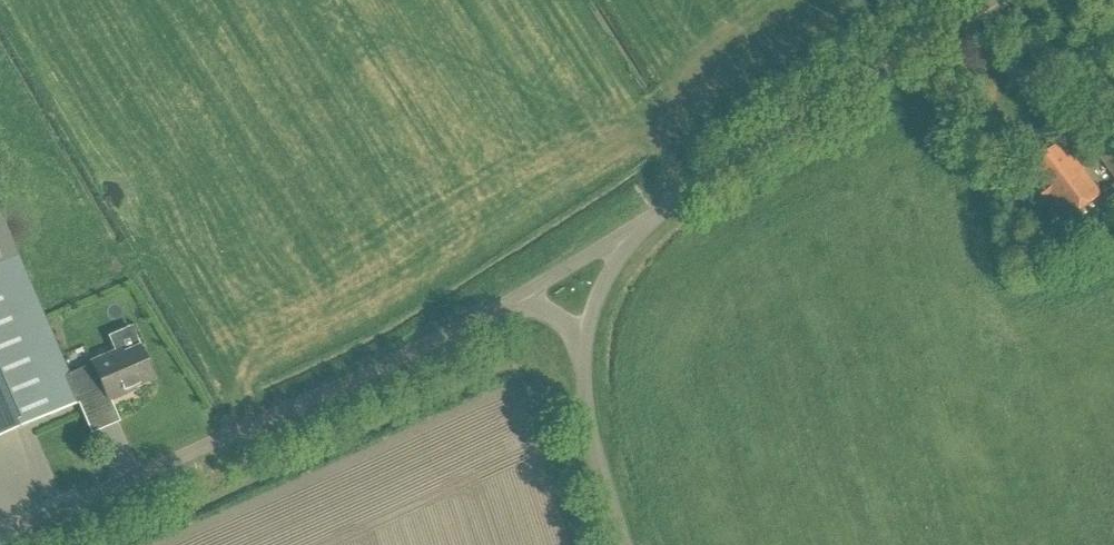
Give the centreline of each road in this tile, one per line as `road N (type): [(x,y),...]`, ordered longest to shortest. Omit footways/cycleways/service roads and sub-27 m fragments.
road 1 (unclassified): [(0,536),(519,295)]
road 2 (unclassified): [(628,238),(990,0)]
road 3 (unclassified): [(625,544),(594,450),(579,333)]
road 4 (unclassified): [(519,295),(628,238)]

